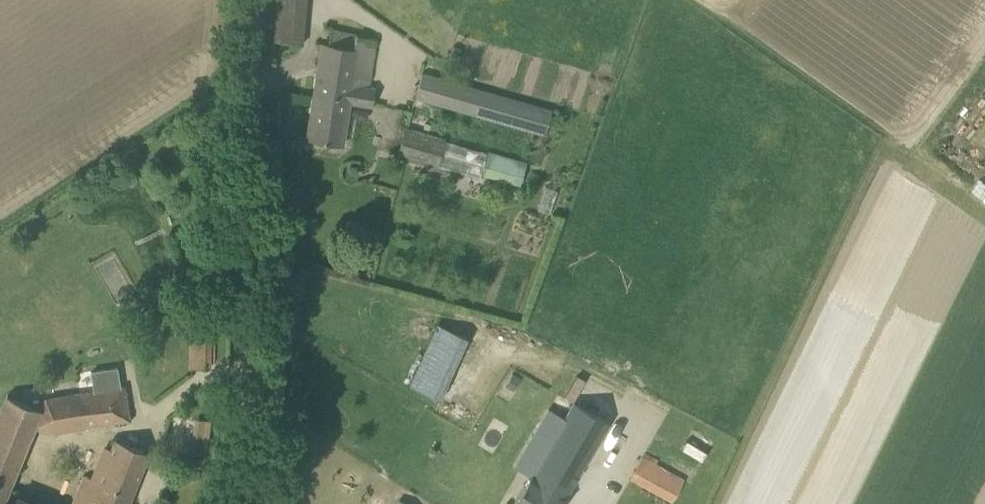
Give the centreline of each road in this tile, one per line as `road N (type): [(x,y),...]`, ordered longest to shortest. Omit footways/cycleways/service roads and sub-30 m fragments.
road 1 (unclassified): [(244,503),(249,35),(257,0)]

